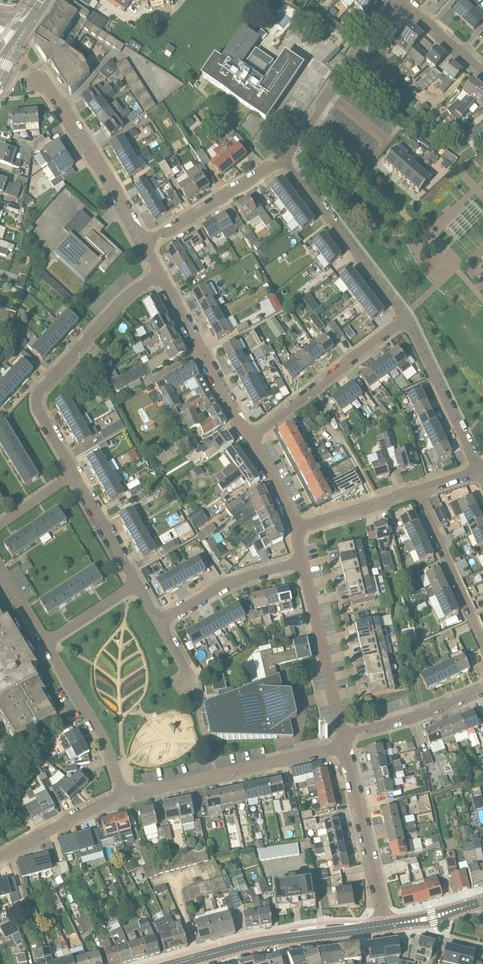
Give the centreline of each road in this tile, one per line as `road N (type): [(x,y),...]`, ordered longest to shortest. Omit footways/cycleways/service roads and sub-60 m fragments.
road 1 (residential): [(74,473),(39,411),(39,391),(120,304),(161,274)]
road 2 (residential): [(345,746),(121,796)]
road 3 (tertiary): [(168,963),(382,925)]
road 4 (residential): [(284,157),(404,318)]
road 5 (residential): [(249,438),(404,318)]
road 6 (residential): [(144,243),(41,79)]
road 7 (residential): [(395,0),(284,157)]
road 8 (residential): [(249,438),(161,274)]
road 9 (residential): [(382,925),(345,746)]
road 10 (residential): [(343,735),(303,561)]
road 11 (residential): [(45,643),(107,741),(121,796)]
road 12 (residential): [(404,318),(480,471)]
road 13 (residential): [(144,243),(284,157)]
road 14 (residential): [(482,639),(416,491)]
road 15 (residential): [(303,561),(228,583),(159,621)]
road 16 (residential): [(343,735),(482,689)]
road 17 (residential): [(121,796),(0,857)]
road 18 (residential): [(138,584),(74,473)]
road 19 (residential): [(295,528),(416,491)]

